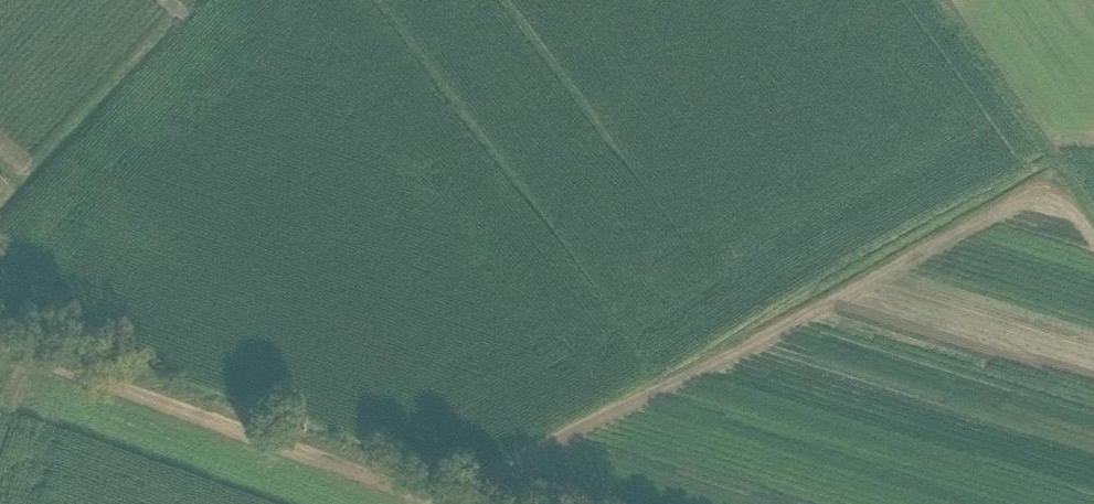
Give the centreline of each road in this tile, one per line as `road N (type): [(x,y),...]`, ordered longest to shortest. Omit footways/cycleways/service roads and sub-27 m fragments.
road 1 (track): [(454,503),(0,352)]

